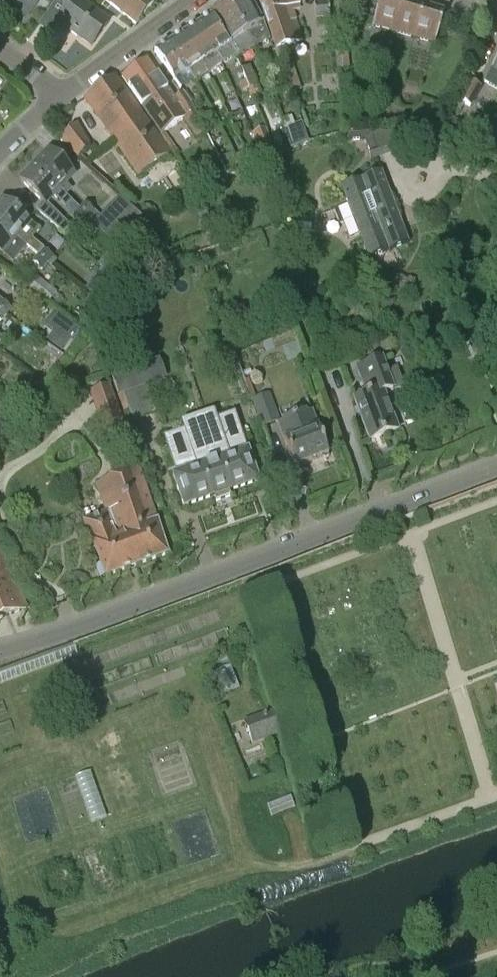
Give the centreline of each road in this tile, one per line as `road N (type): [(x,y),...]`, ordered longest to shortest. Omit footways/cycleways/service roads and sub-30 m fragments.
road 1 (tertiary): [(0,651),(496,465)]
road 2 (tertiary): [(59,95),(207,0)]

